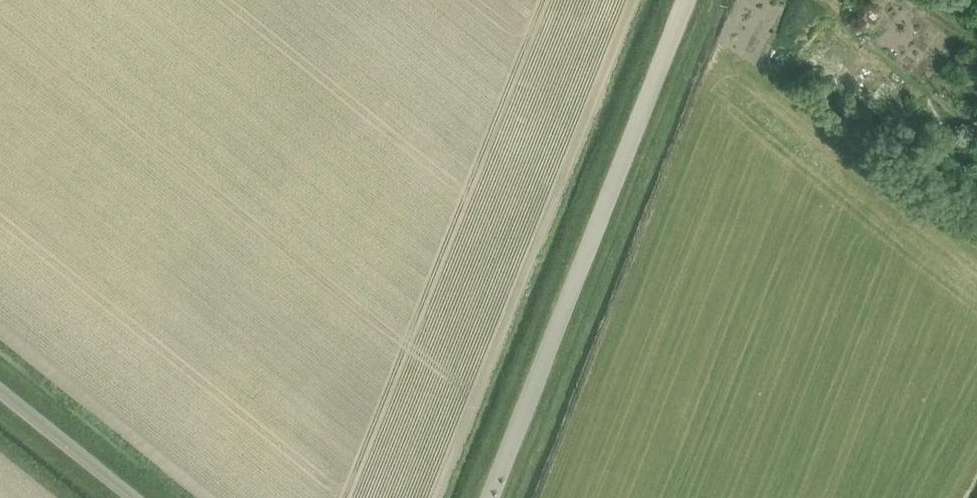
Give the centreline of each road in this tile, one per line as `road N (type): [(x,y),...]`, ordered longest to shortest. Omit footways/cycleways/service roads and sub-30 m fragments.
road 1 (unclassified): [(490,497),(690,0)]
road 2 (unclassified): [(135,497),(0,389)]

